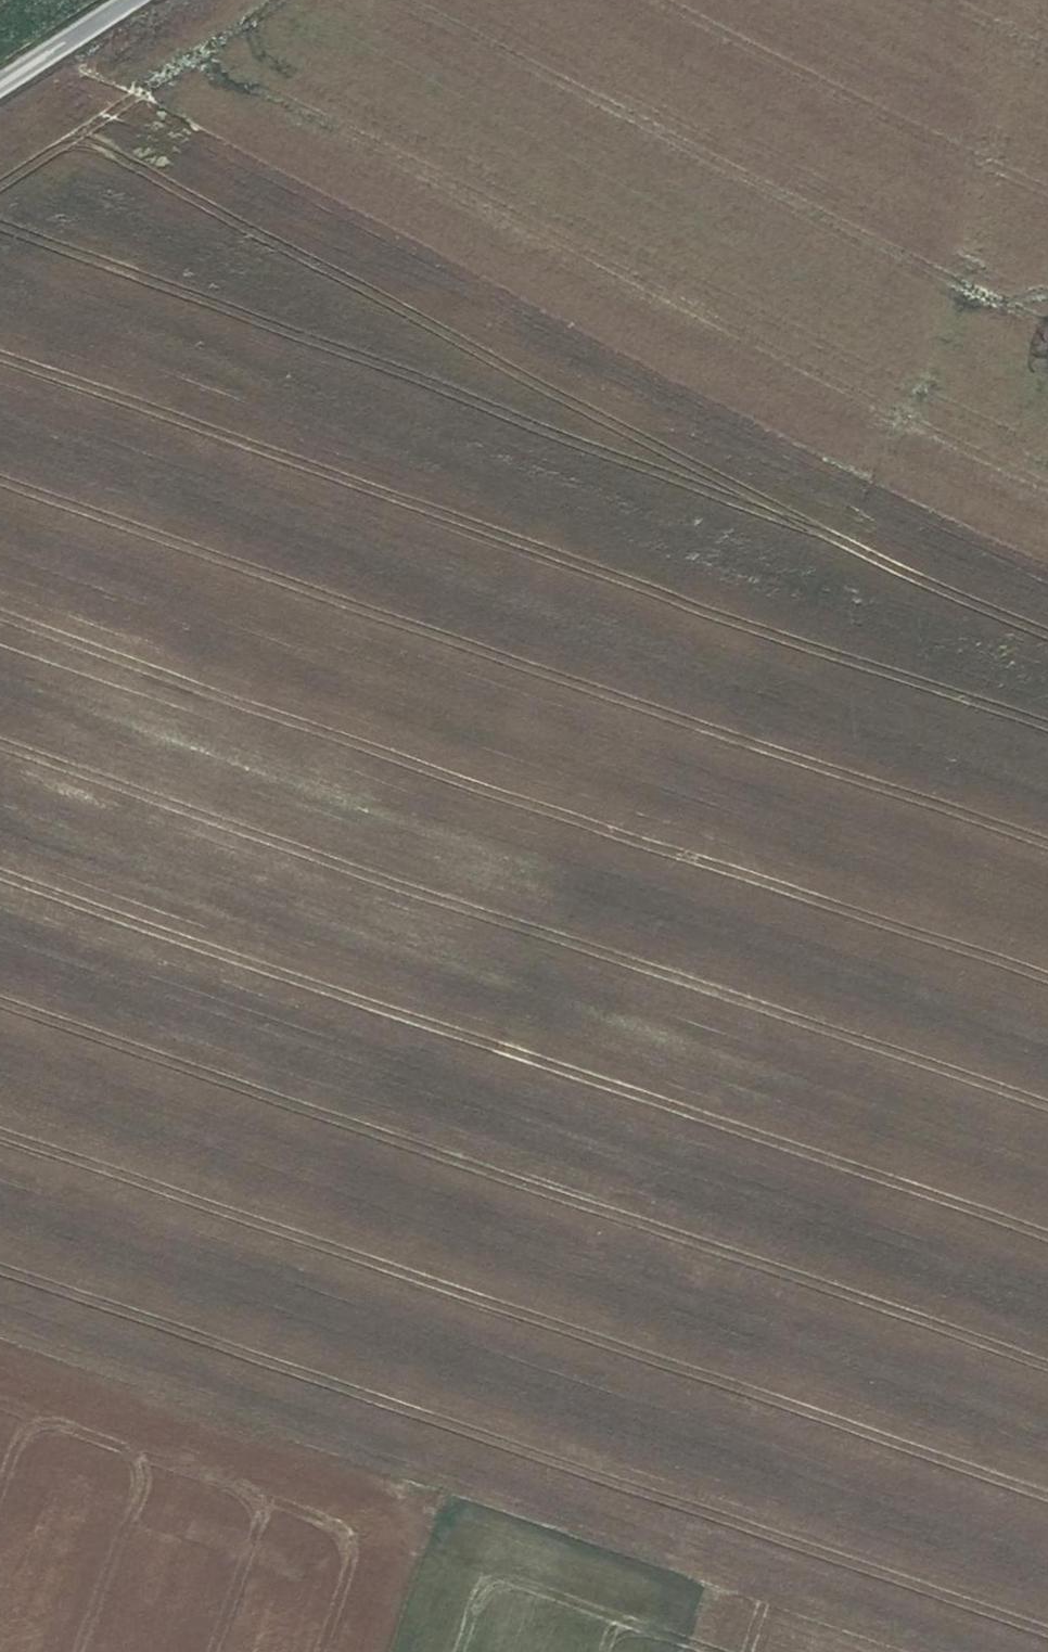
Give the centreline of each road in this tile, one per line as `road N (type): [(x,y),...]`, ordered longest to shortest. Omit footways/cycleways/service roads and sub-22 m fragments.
road 1 (unclassified): [(125,0),(0,80)]

